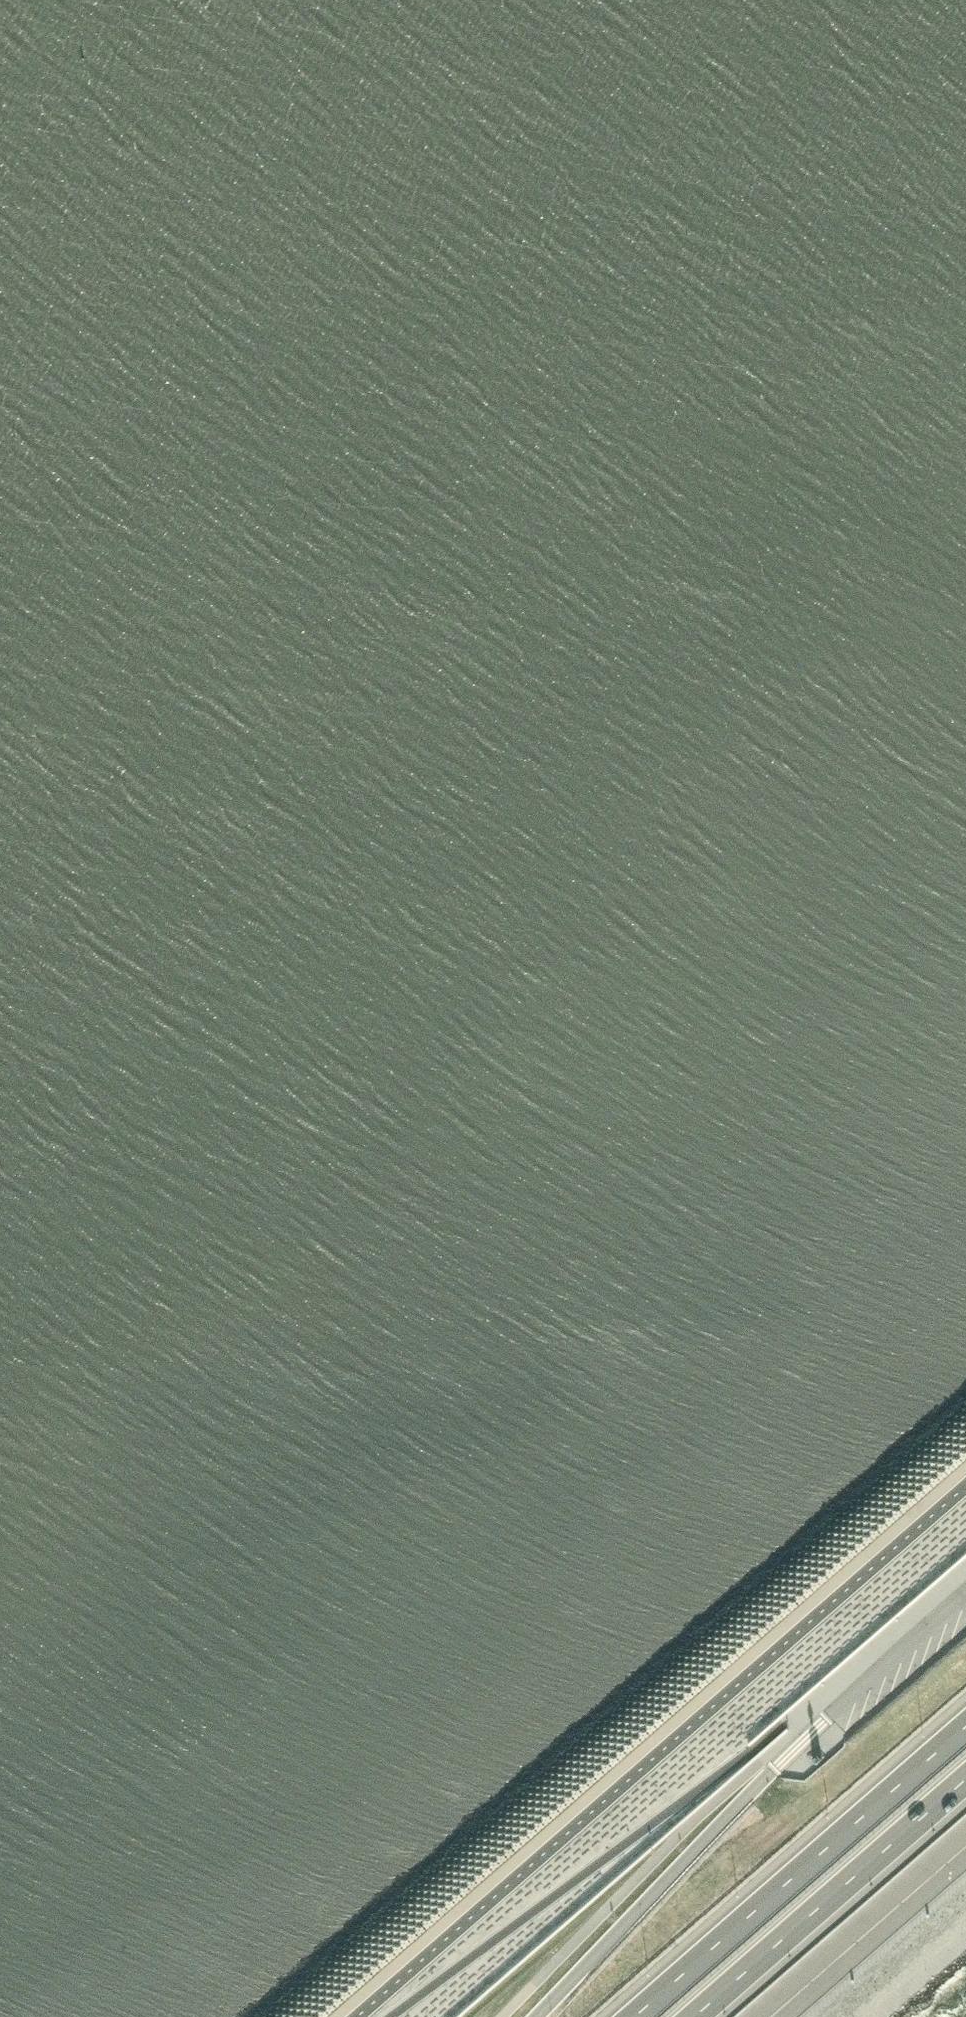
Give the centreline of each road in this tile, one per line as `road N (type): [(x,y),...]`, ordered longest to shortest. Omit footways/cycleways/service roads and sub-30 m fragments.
road 1 (motorway): [(965,1723),(629,2016)]
road 2 (motorway): [(688,2016),(965,1775)]
road 3 (motorway): [(764,1767),(529,2016)]

